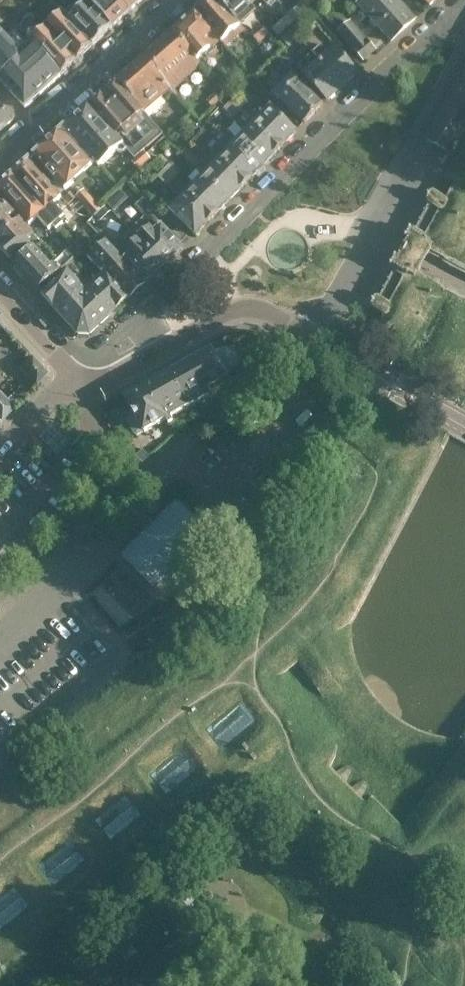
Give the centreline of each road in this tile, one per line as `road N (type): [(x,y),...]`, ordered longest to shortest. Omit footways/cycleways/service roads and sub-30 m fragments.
road 1 (residential): [(143,311),(464,14)]
road 2 (residential): [(305,335),(322,325),(464,44)]
road 3 (residential): [(29,609),(67,588),(158,496),(154,476),(99,433),(75,384)]
road 4 (residential): [(173,4),(36,134)]
road 5 (tertiary): [(464,427),(305,335)]
road 6 (tertiary): [(305,335),(260,309),(237,309),(163,347)]

